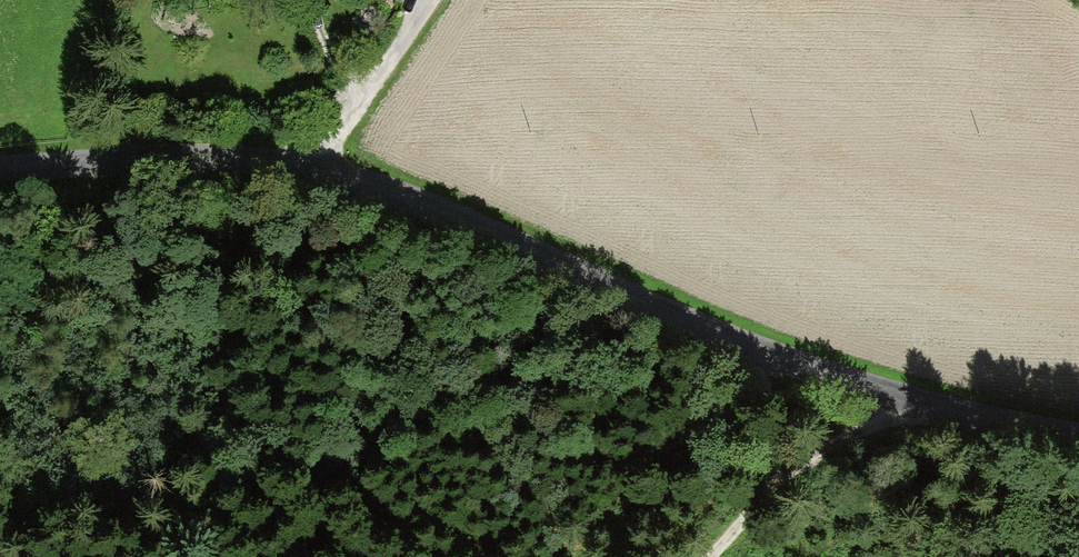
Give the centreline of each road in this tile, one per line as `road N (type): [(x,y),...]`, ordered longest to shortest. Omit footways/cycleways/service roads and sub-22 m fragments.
road 1 (tertiary): [(0,171),(230,162),(359,184),(755,351),(999,424),(1078,436)]
road 2 (track): [(712,556),(787,469),(875,391)]
road 3 (track): [(319,175),(433,0)]
road 4 (track): [(787,469),(755,351)]

